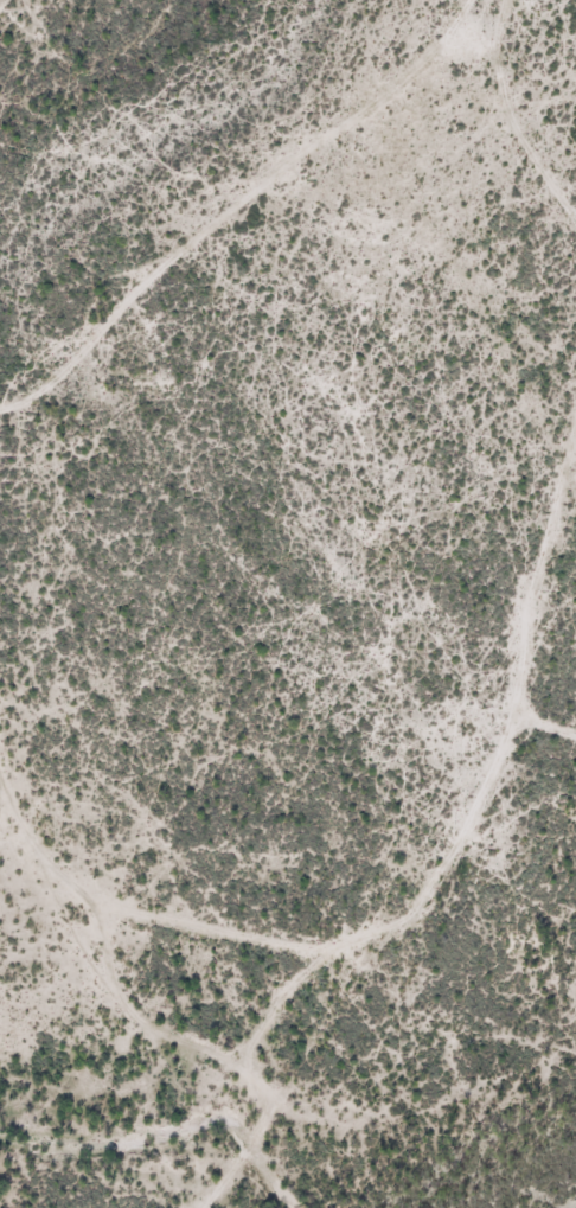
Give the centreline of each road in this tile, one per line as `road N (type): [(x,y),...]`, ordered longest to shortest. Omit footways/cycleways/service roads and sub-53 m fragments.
road 1 (residential): [(0,811),(49,868),(142,900),(249,929),(341,937),(398,931),(434,894),(481,822),(575,466)]
road 2 (residential): [(575,201),(527,154),(501,60),(504,0)]

